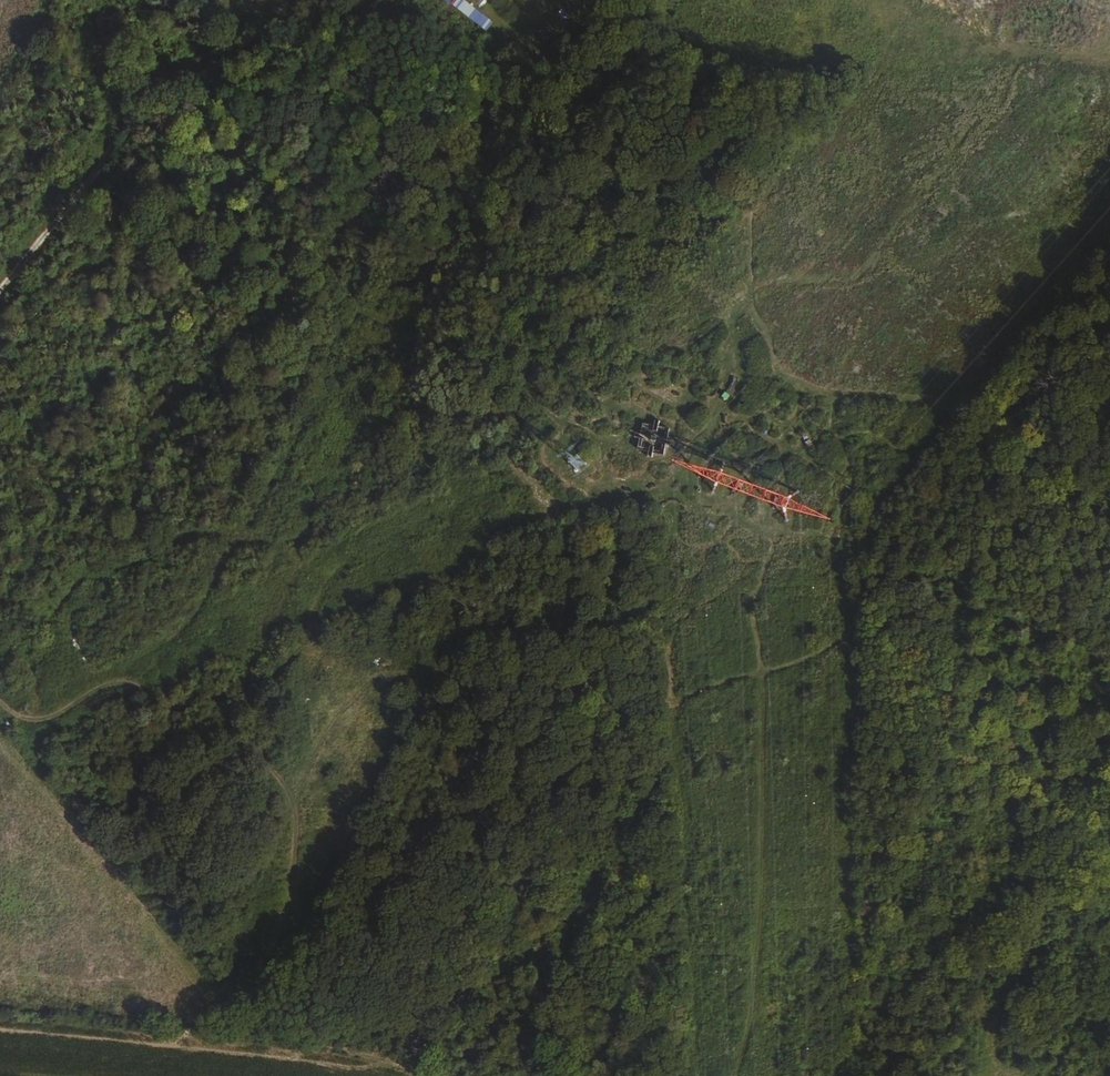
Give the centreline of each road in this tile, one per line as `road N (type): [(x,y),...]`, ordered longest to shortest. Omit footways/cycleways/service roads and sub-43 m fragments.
road 1 (track): [(1047,0),(1006,91),(863,274),(757,291),(740,311),(733,389),(698,464),(664,486),(604,493),(568,478),(555,449)]
road 2 (track): [(372,0),(183,83),(149,108),(0,296)]
road 3 (track): [(0,1027),(262,1053),(321,1044),(432,1075)]

